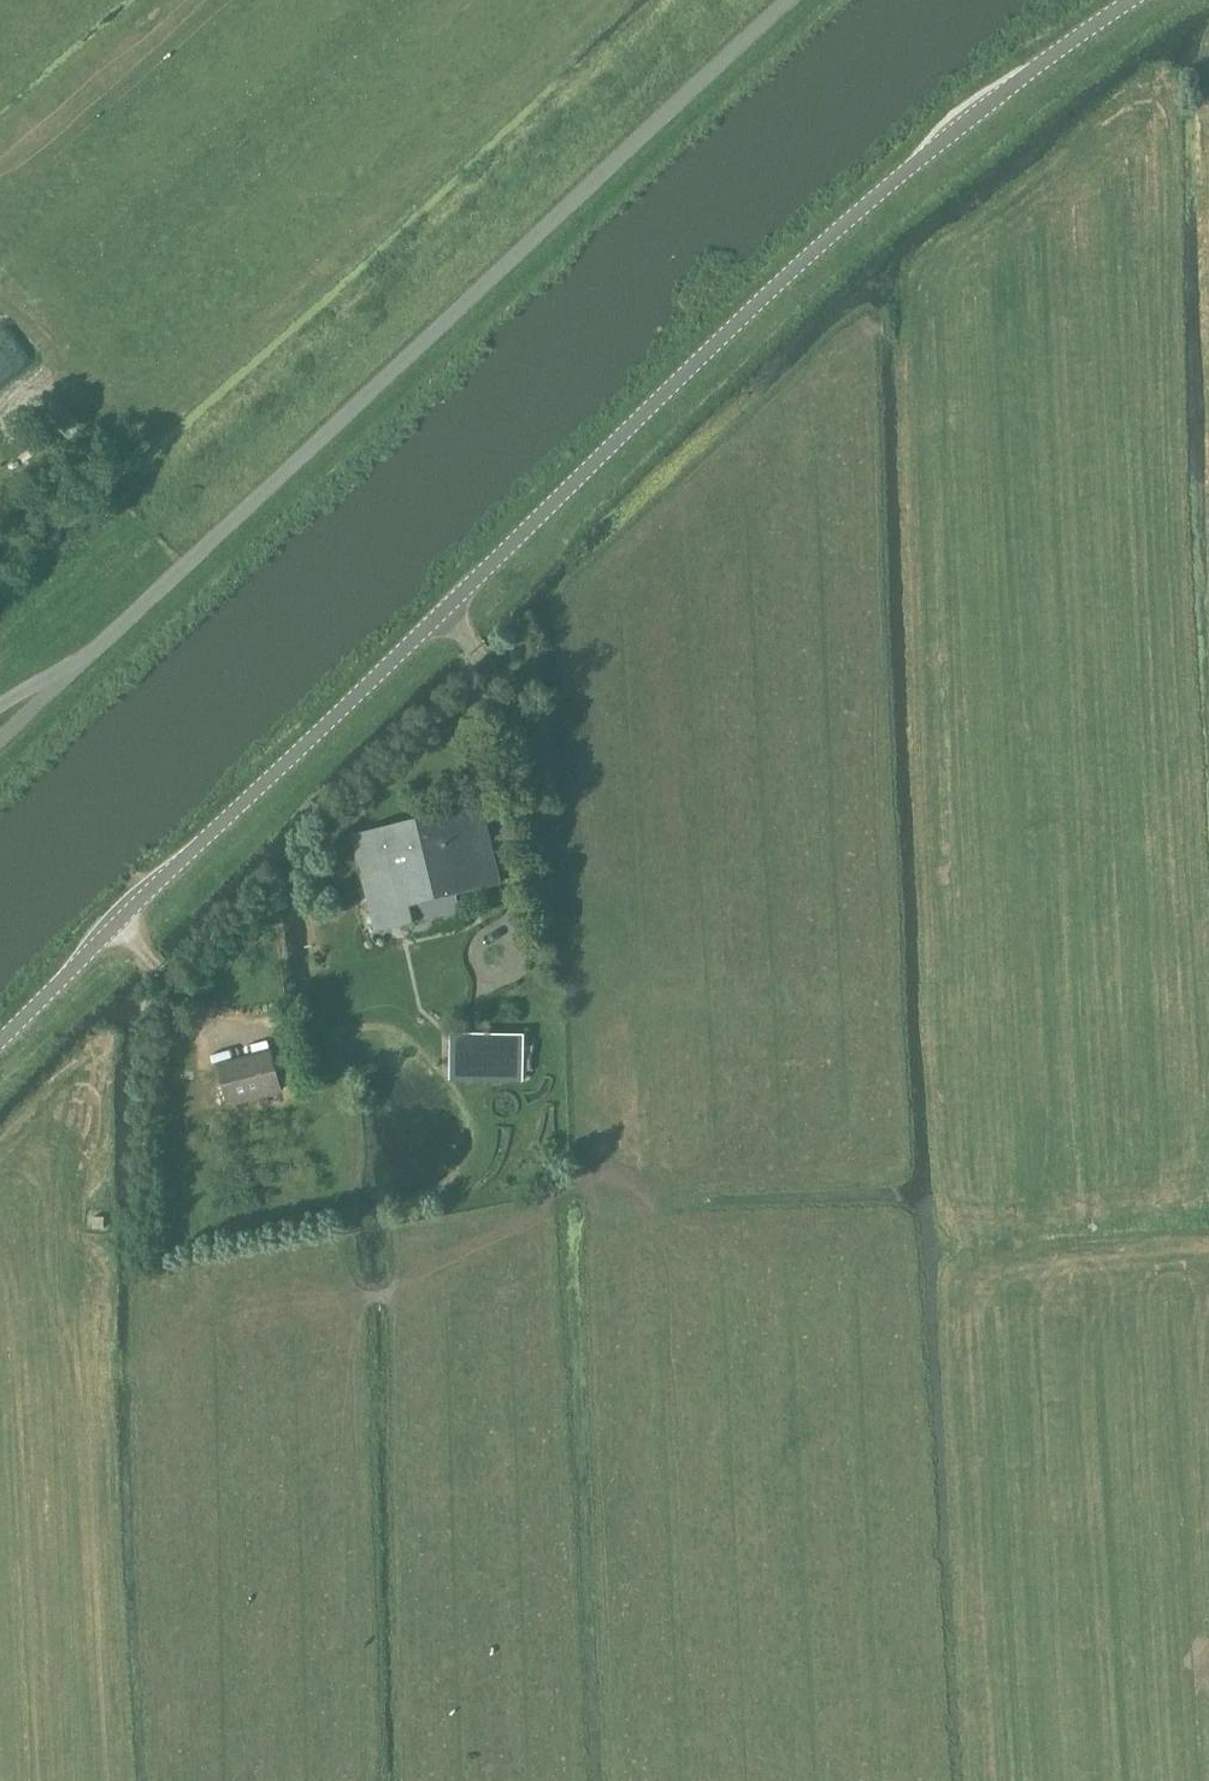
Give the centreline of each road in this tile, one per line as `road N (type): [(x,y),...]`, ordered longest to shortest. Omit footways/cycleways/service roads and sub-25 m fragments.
road 1 (unclassified): [(0,1047),(911,167),(1133,0)]
road 2 (unclassified): [(0,745),(793,0)]
road 3 (track): [(0,312),(96,402),(153,424),(351,253),(461,132),(603,0)]

